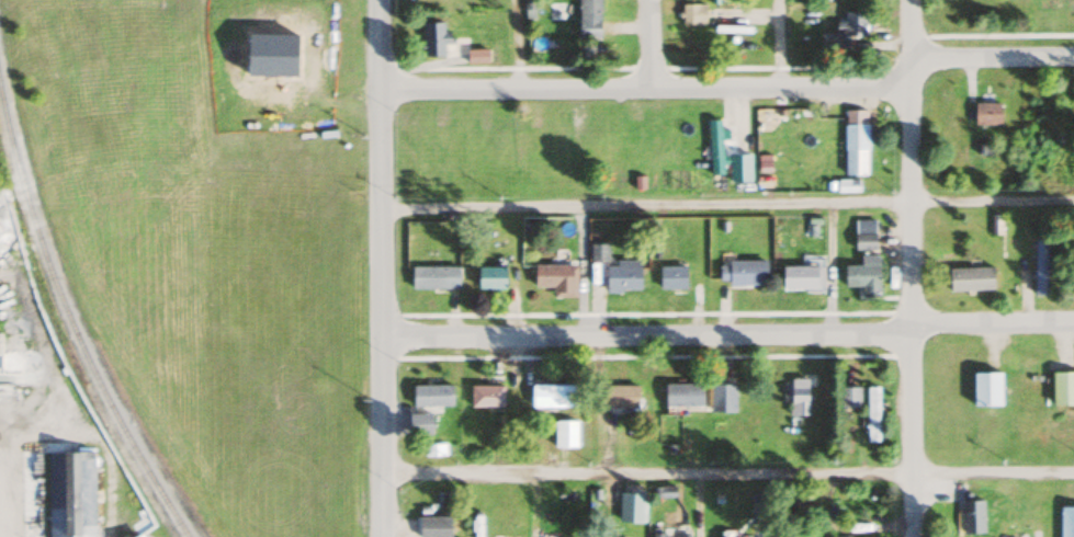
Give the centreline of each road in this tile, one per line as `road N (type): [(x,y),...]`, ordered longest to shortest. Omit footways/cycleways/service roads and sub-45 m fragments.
road 1 (residential): [(1073,58),(938,59),(875,88),(377,90)]
road 2 (residential): [(1073,320),(938,322),(877,335),(378,336)]
road 3 (residential): [(911,536),(908,0)]
road 4 (residential): [(378,536),(377,0)]

